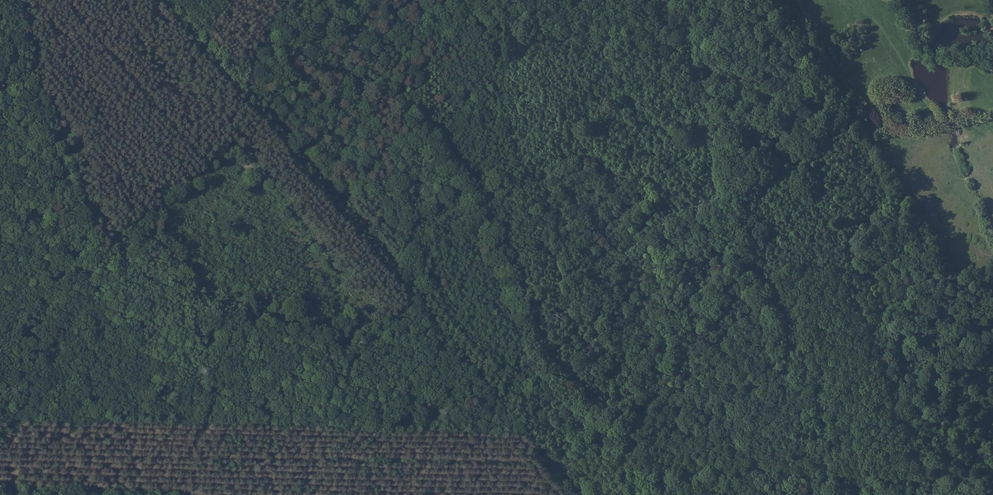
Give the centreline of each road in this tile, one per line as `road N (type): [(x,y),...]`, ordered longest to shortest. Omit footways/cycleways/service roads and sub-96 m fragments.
road 1 (track): [(920,449),(563,464)]

